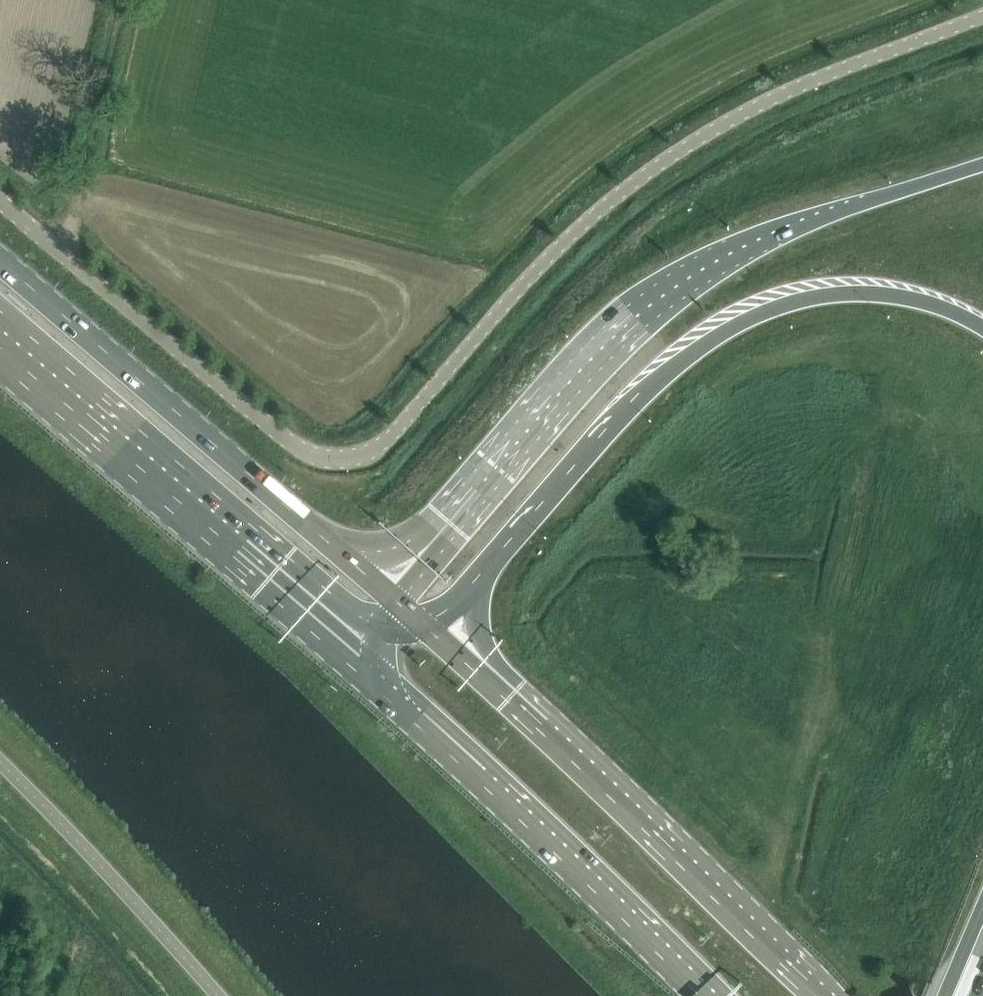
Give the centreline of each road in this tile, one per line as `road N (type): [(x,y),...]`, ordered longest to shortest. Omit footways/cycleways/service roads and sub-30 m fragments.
road 1 (unclassified): [(982,14),(820,76),(690,141),(612,195),(538,267),(382,443)]
road 2 (motorway): [(982,166),(764,244),(660,299),(612,339),(390,593)]
road 3 (motorway): [(427,629),(675,355),(732,319),(790,298),(844,290),(903,296),(982,329)]
road 4 (trunk): [(816,995),(427,629)]
road 5 (trunk): [(390,593),(0,264)]
road 6 (trunk): [(353,665),(707,995)]
road 7 (unclassified): [(0,201),(297,447),(337,458),(382,443)]
road 8 (trunk): [(0,361),(353,665)]

